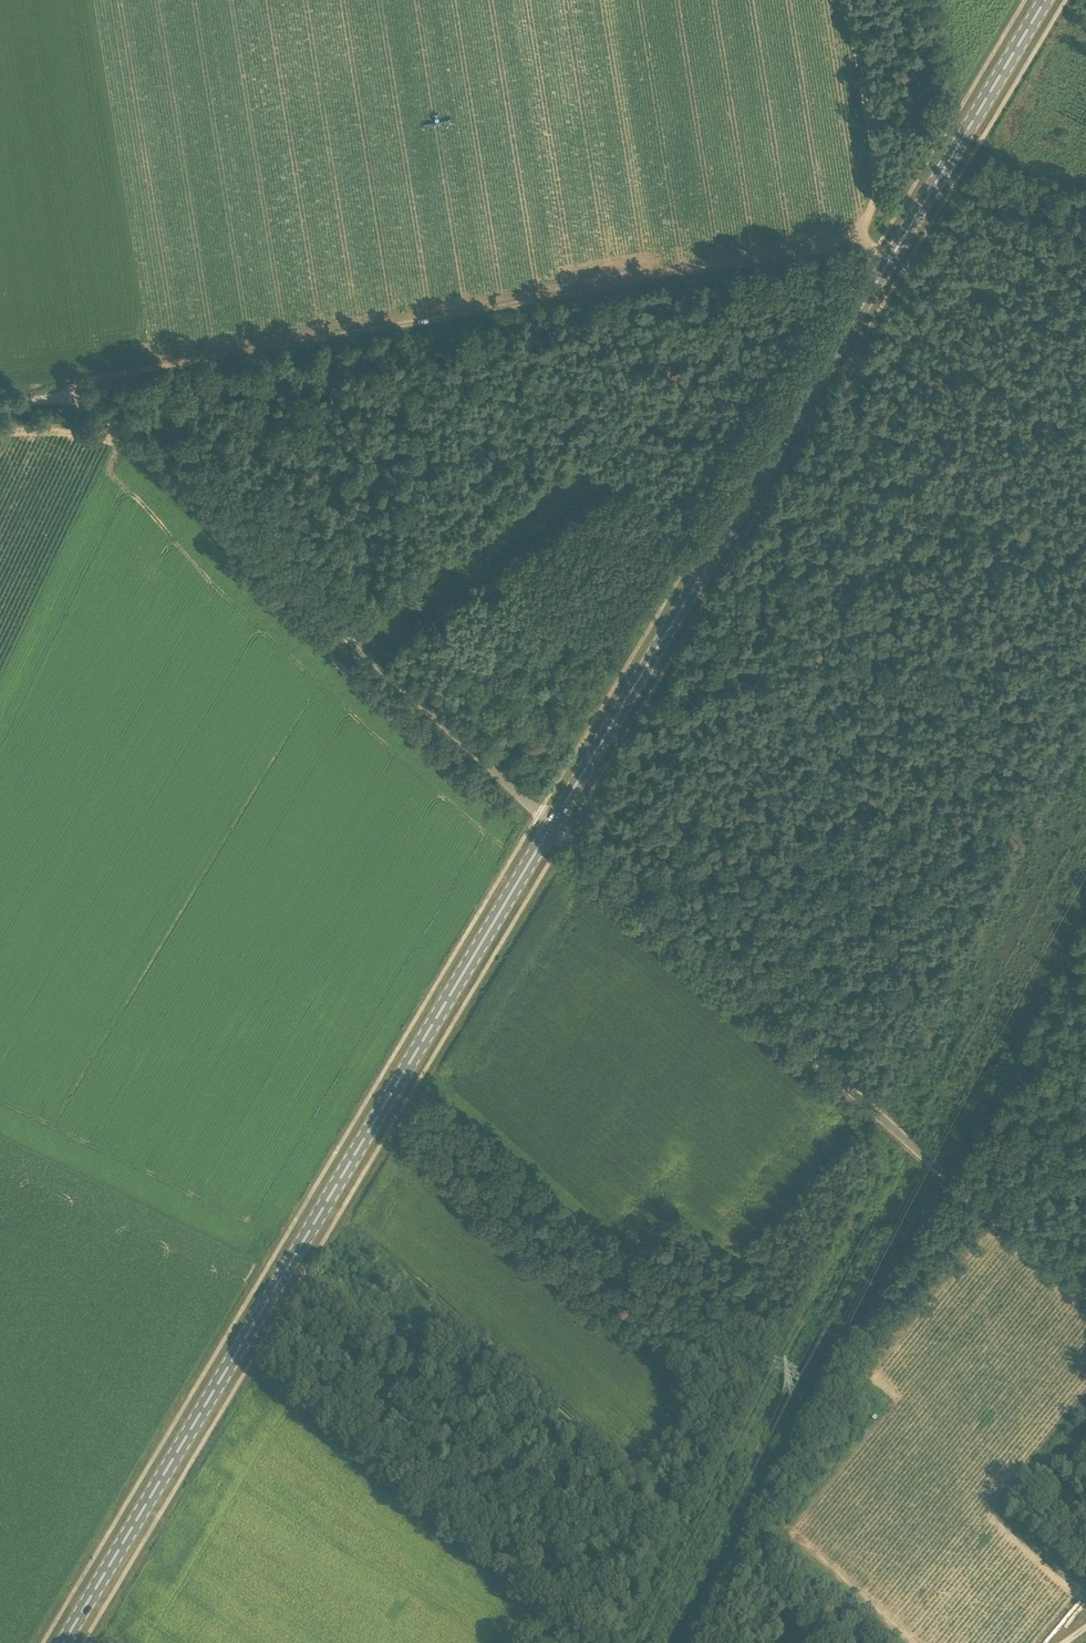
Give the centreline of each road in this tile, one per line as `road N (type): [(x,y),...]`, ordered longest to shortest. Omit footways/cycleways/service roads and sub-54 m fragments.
road 1 (primary): [(552,825),(1045,0)]
road 2 (primary): [(64,1642),(552,825)]
road 3 (track): [(857,242),(130,372),(85,387),(71,401)]
road 4 (unclassified): [(1085,1301),(552,825)]
road 5 (unclassified): [(0,406),(56,400),(102,414),(538,814)]
road 6 (track): [(852,0),(881,199),(857,242)]
road 7 (track): [(1085,191),(966,134)]

